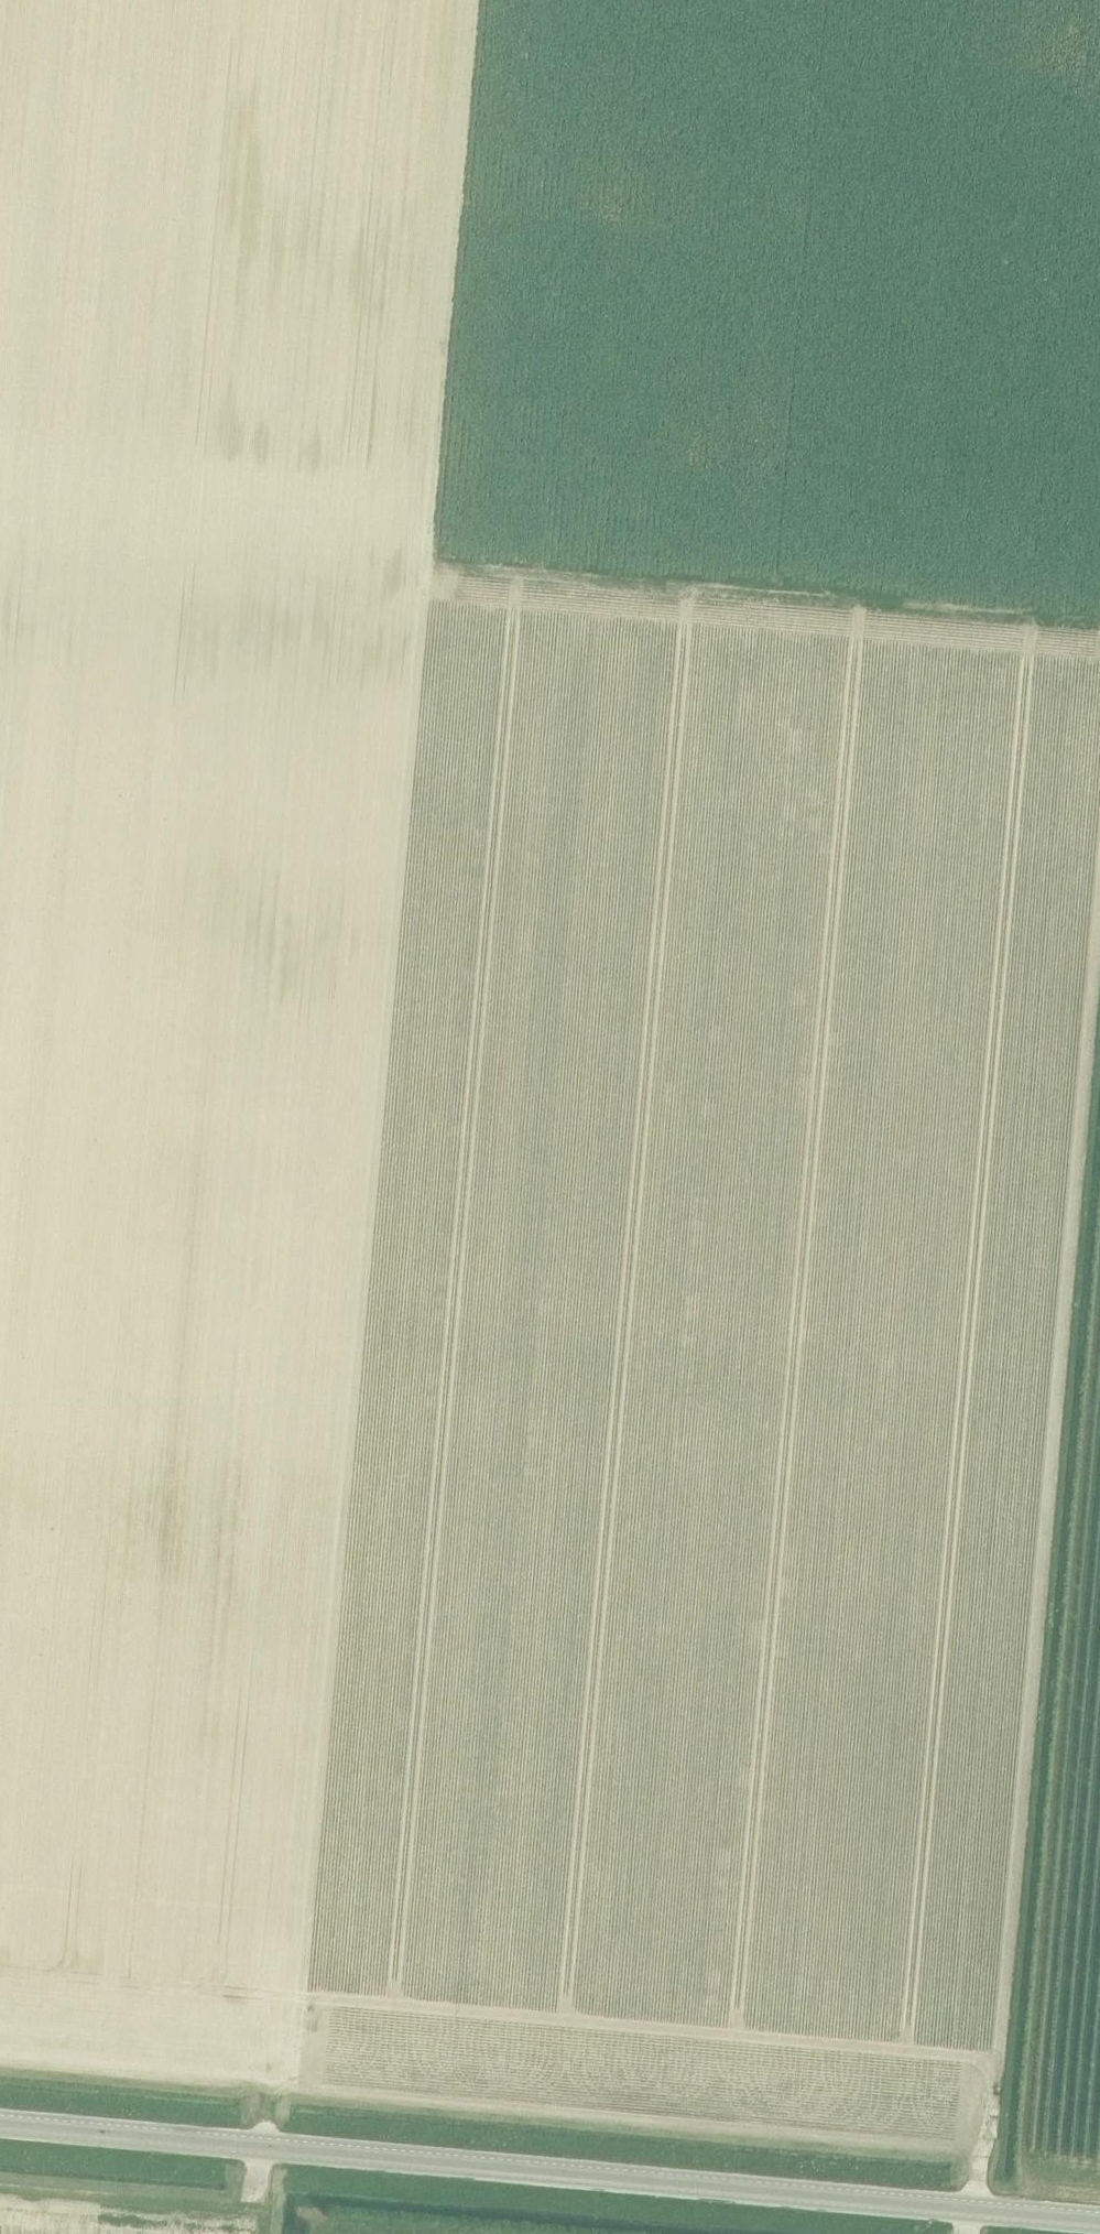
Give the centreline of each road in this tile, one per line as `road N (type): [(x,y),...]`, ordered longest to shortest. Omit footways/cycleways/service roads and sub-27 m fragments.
road 1 (secondary): [(1099,2223),(0,2126)]

